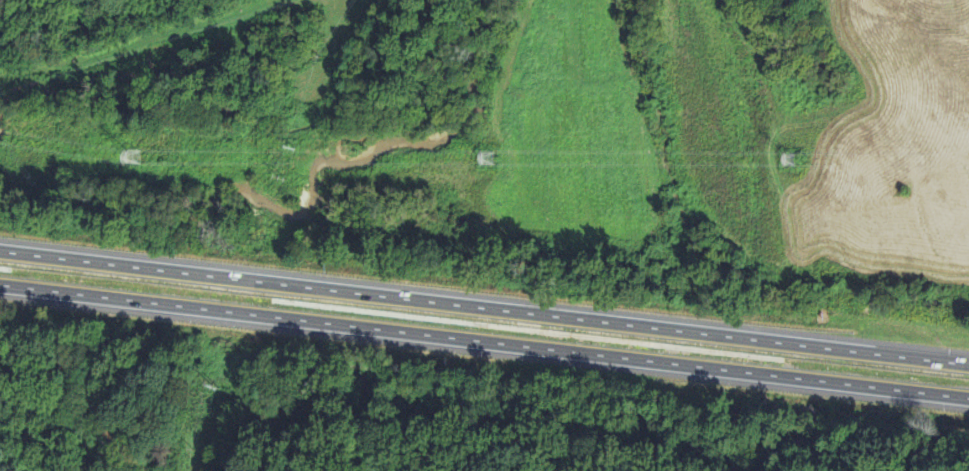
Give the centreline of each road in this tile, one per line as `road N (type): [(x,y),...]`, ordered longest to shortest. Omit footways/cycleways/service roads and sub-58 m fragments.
road 1 (motorway): [(0,285),(968,399)]
road 2 (motorway): [(968,364),(0,251)]

